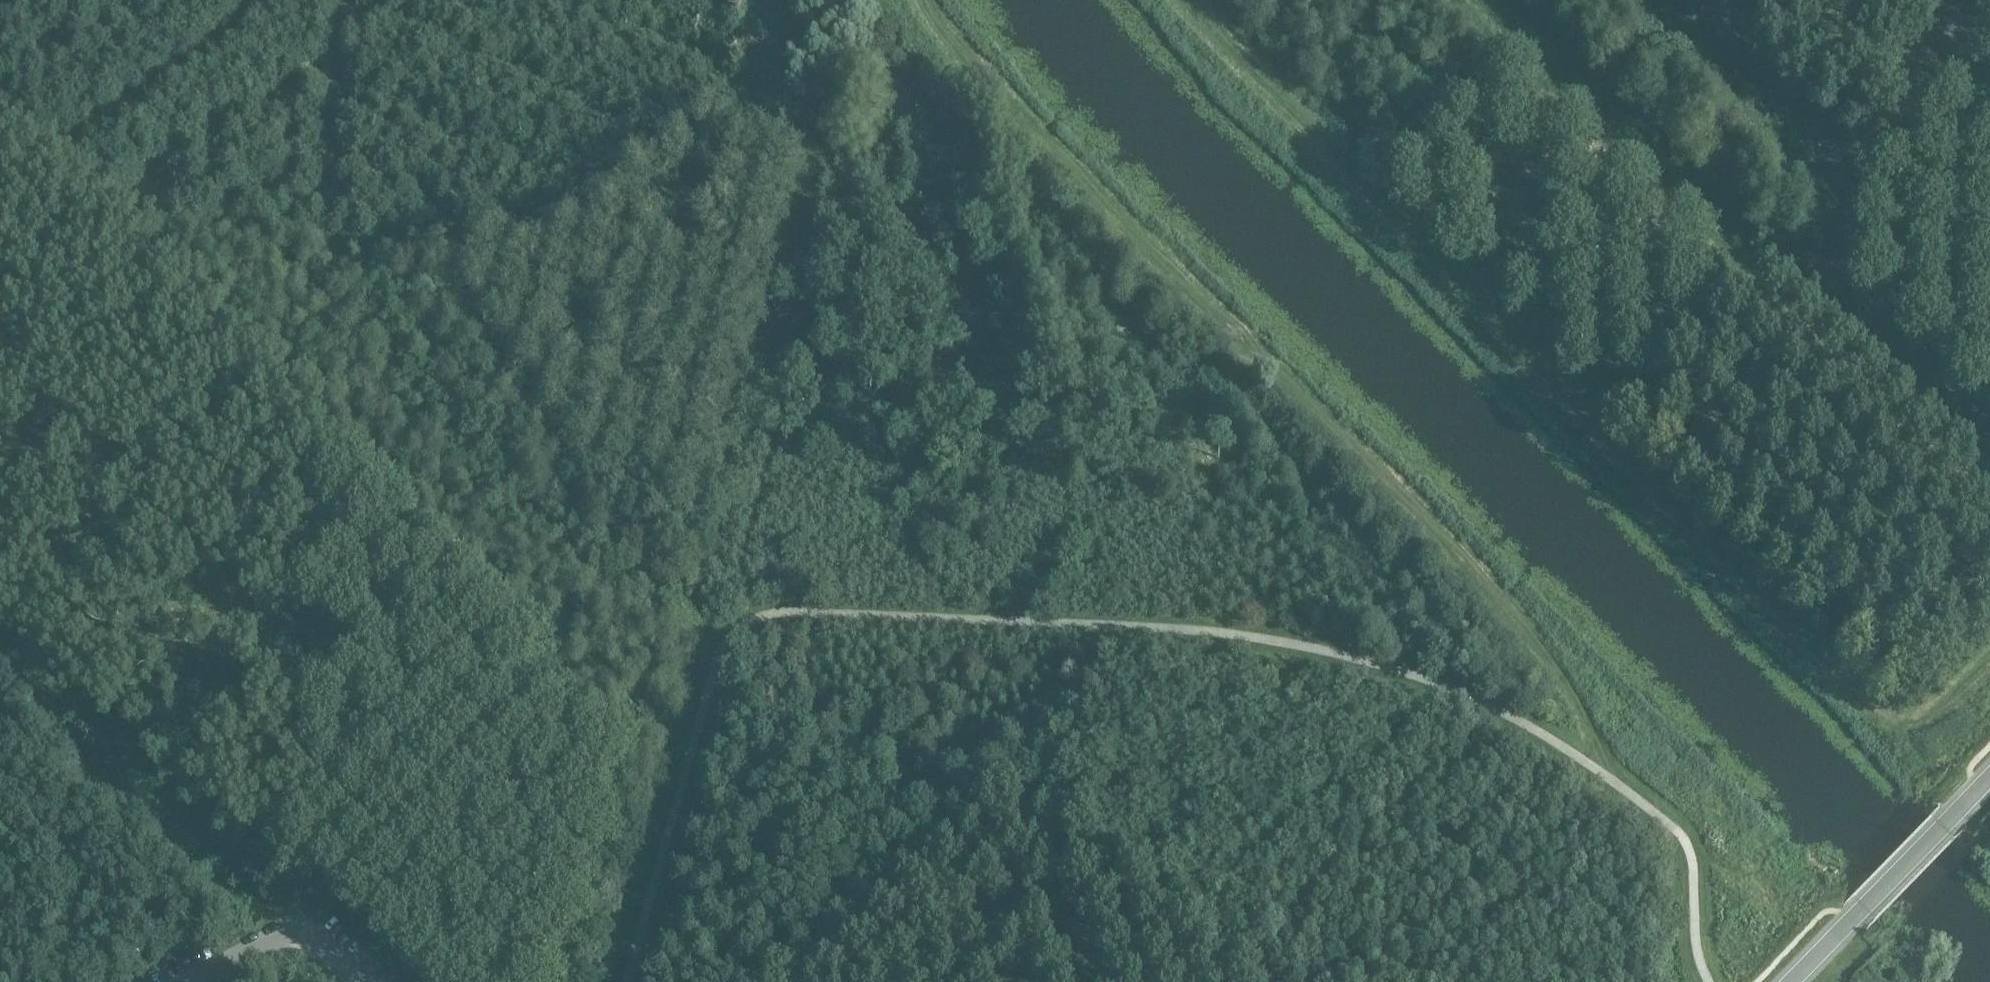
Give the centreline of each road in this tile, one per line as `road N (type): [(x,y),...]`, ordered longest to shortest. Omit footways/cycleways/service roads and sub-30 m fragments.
road 1 (track): [(1829,942),(916,0)]
road 2 (track): [(1901,716),(1793,622),(1506,332),(1193,0)]
road 3 (unclassified): [(1791,981),(1989,776)]
road 4 (unclassified): [(219,967),(296,923),(353,981)]

